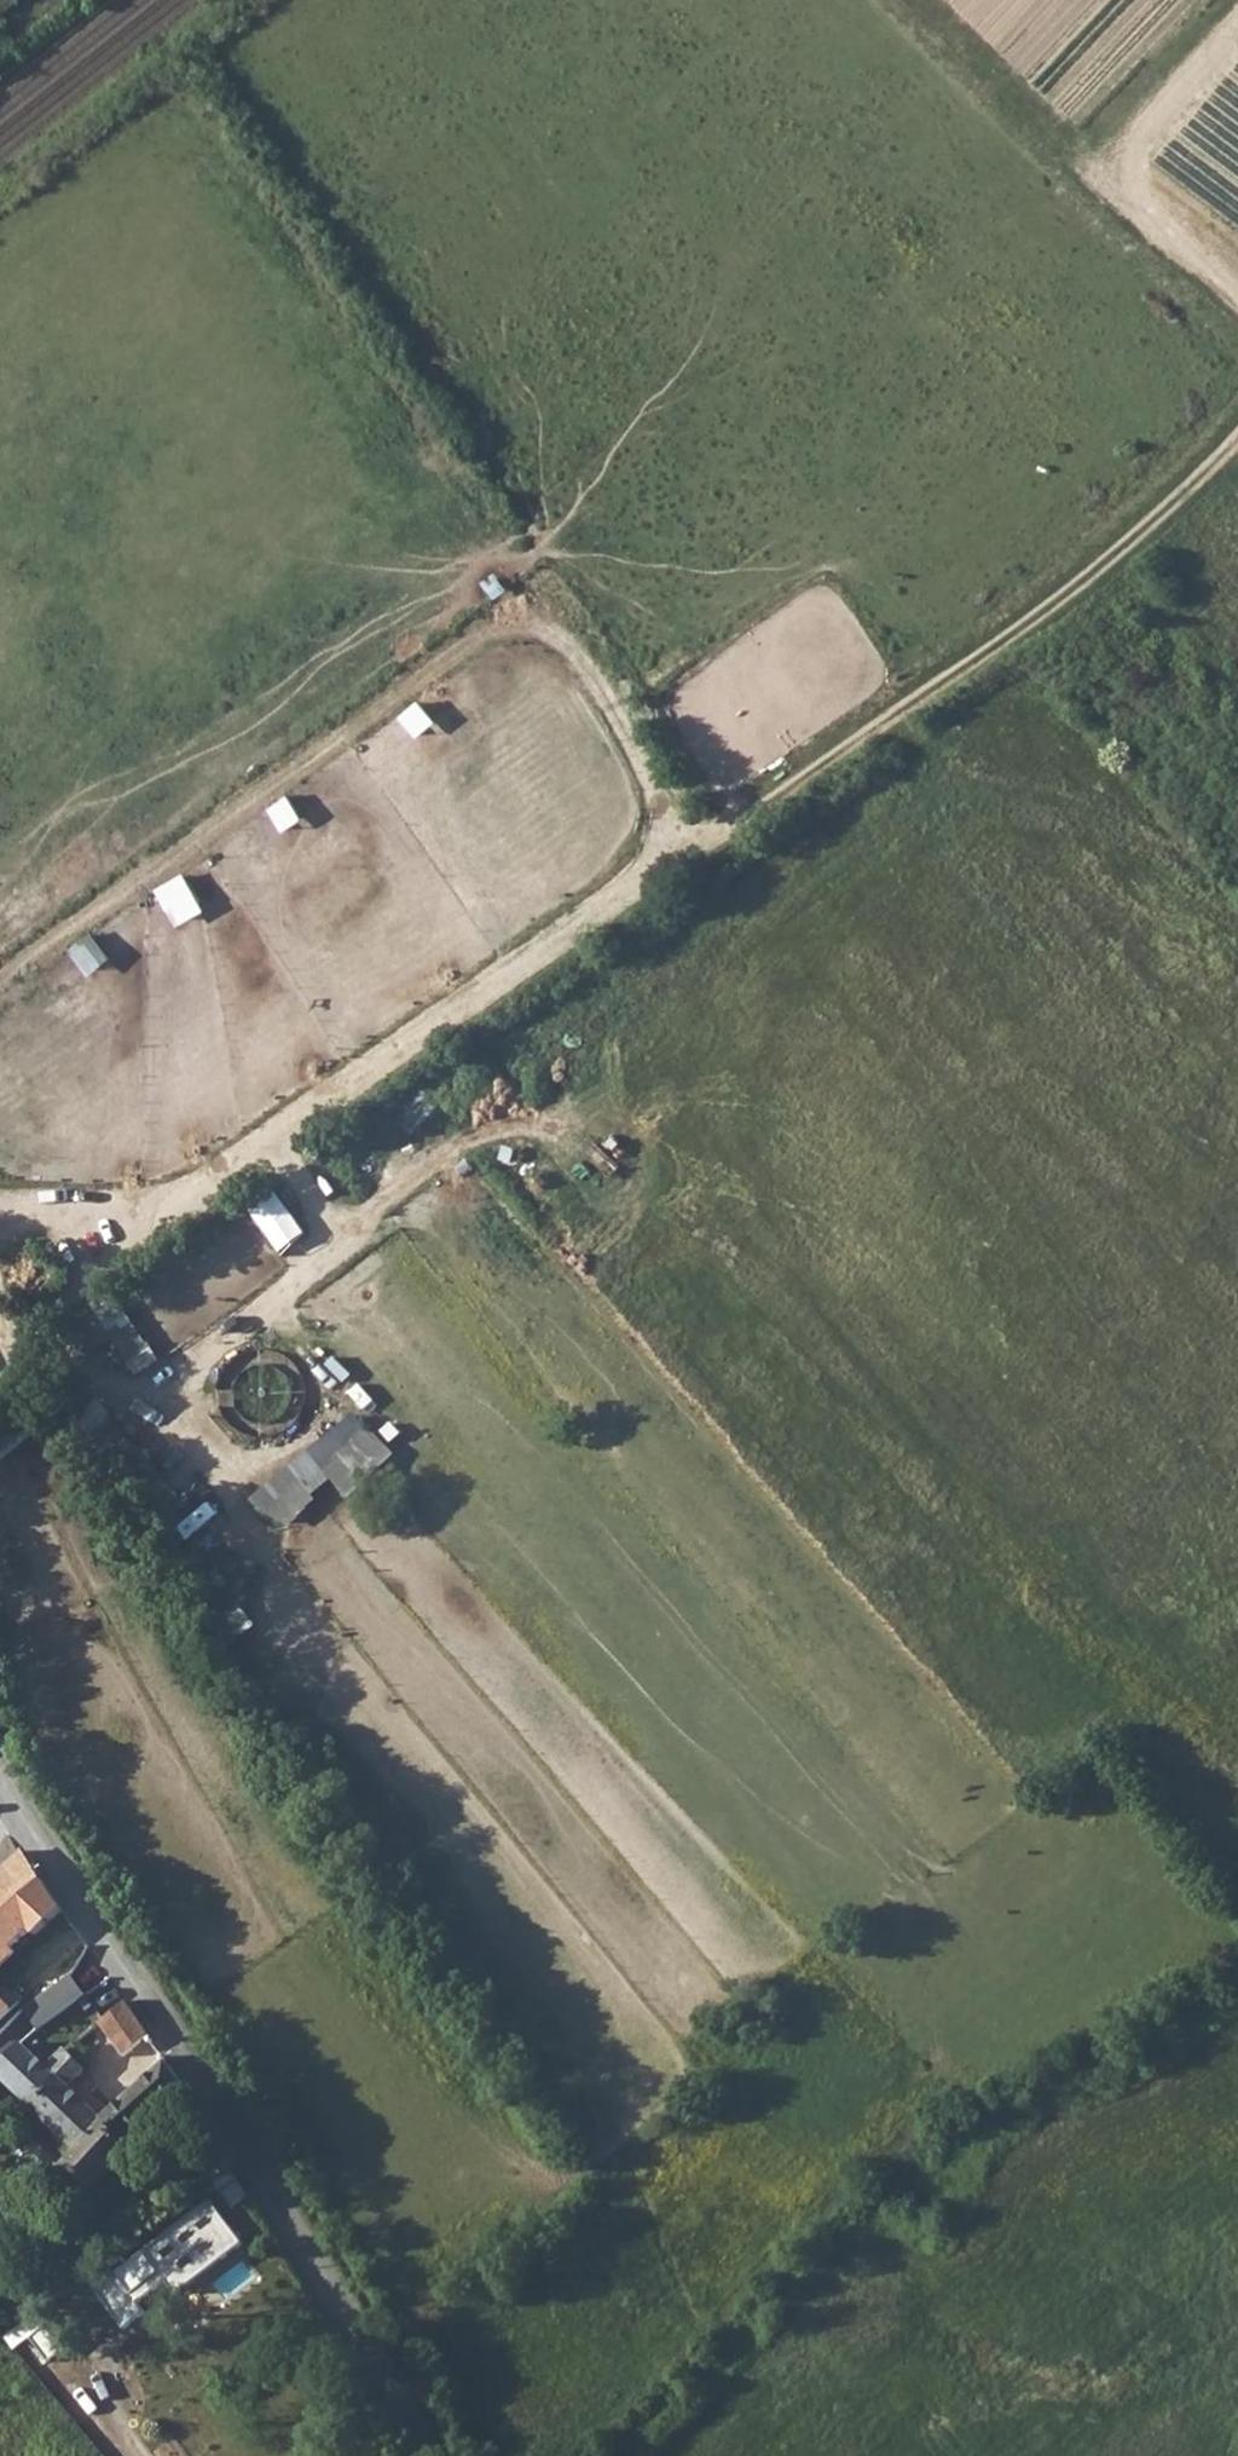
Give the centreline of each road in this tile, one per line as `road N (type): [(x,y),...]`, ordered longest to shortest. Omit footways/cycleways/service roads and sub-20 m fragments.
road 1 (track): [(0,1362),(214,1194),(1062,601),(1237,445)]
road 2 (unclassified): [(0,1752),(394,2373),(430,2455)]
road 3 (track): [(1237,292),(1109,182),(1237,22)]

